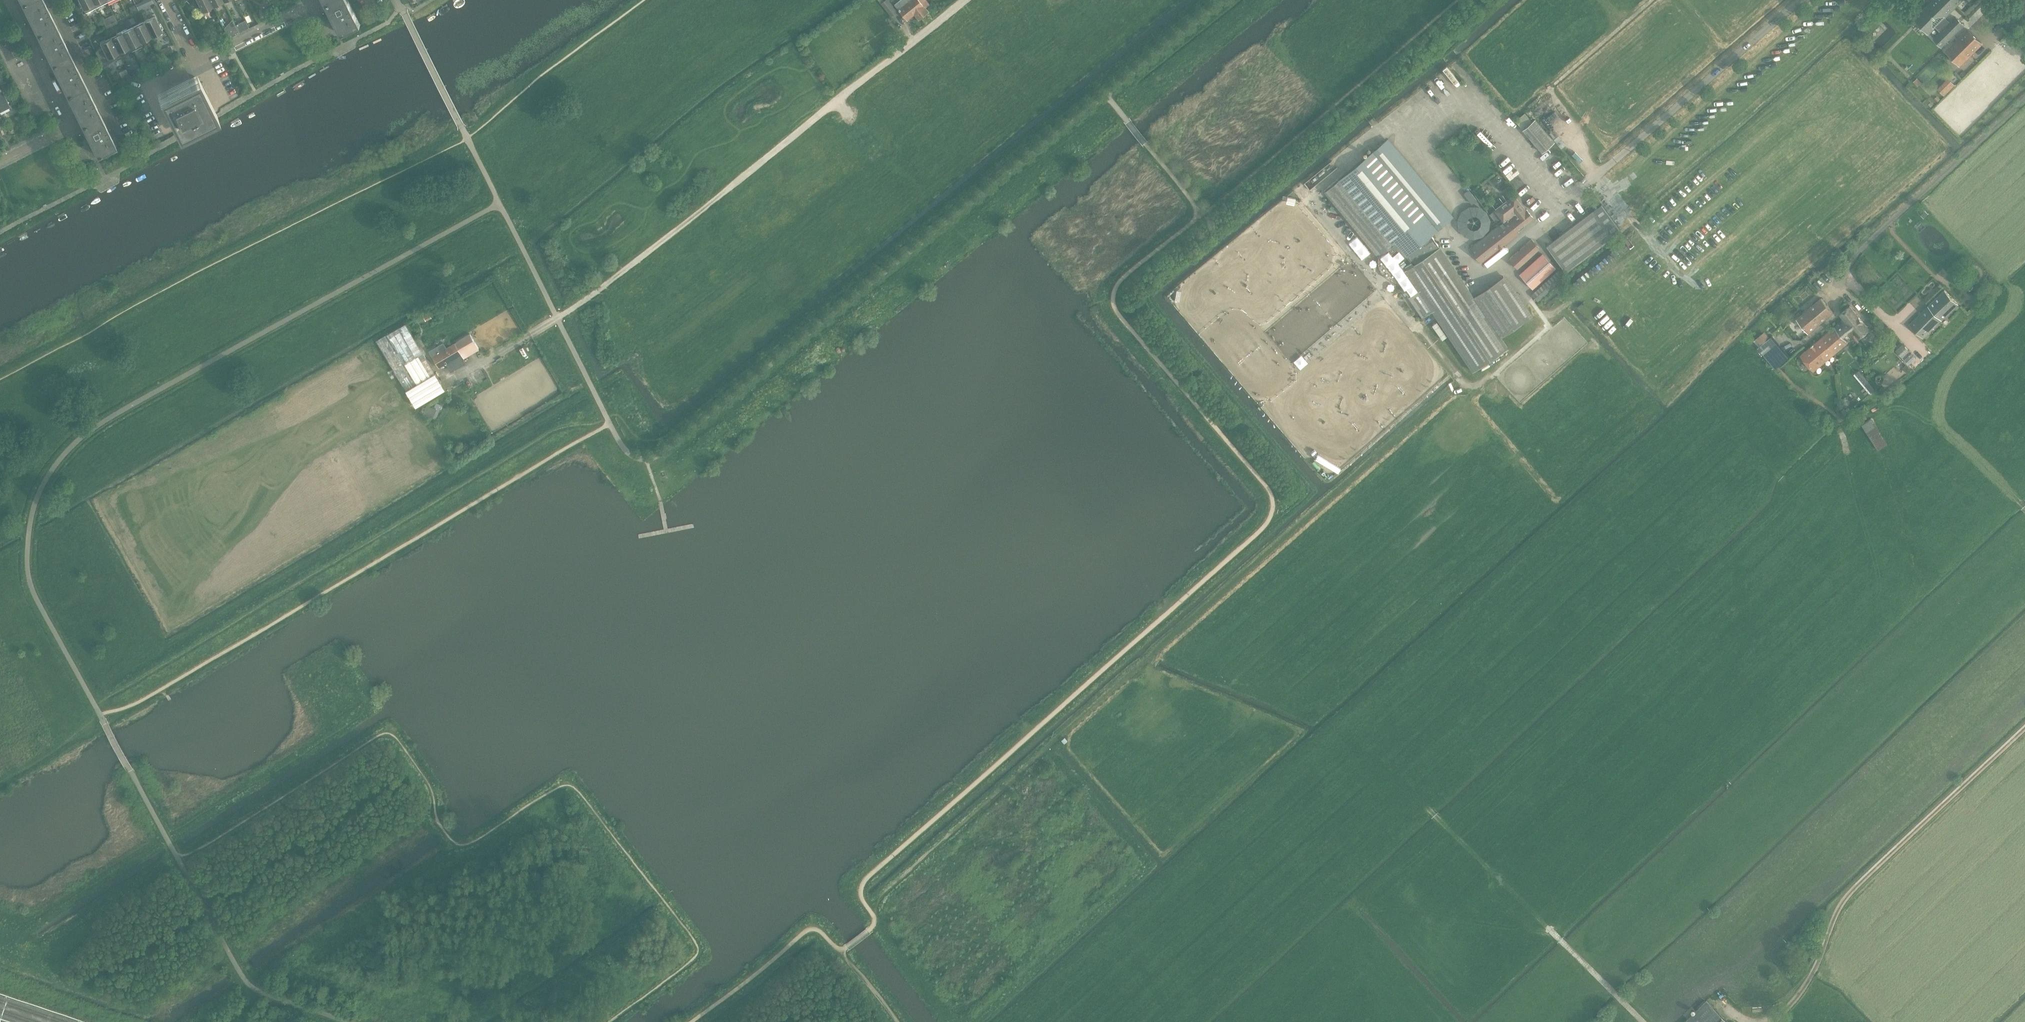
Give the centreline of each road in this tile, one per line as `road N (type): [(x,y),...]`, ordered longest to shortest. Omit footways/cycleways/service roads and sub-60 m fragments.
road 1 (track): [(1360,751),(1552,930)]
road 2 (track): [(1653,0),(1547,93),(1597,176)]
road 3 (residential): [(0,161),(72,126),(9,0)]
road 4 (residential): [(117,130),(52,0)]
road 5 (residential): [(198,63),(312,0)]
road 6 (track): [(1643,1021),(1552,930)]

